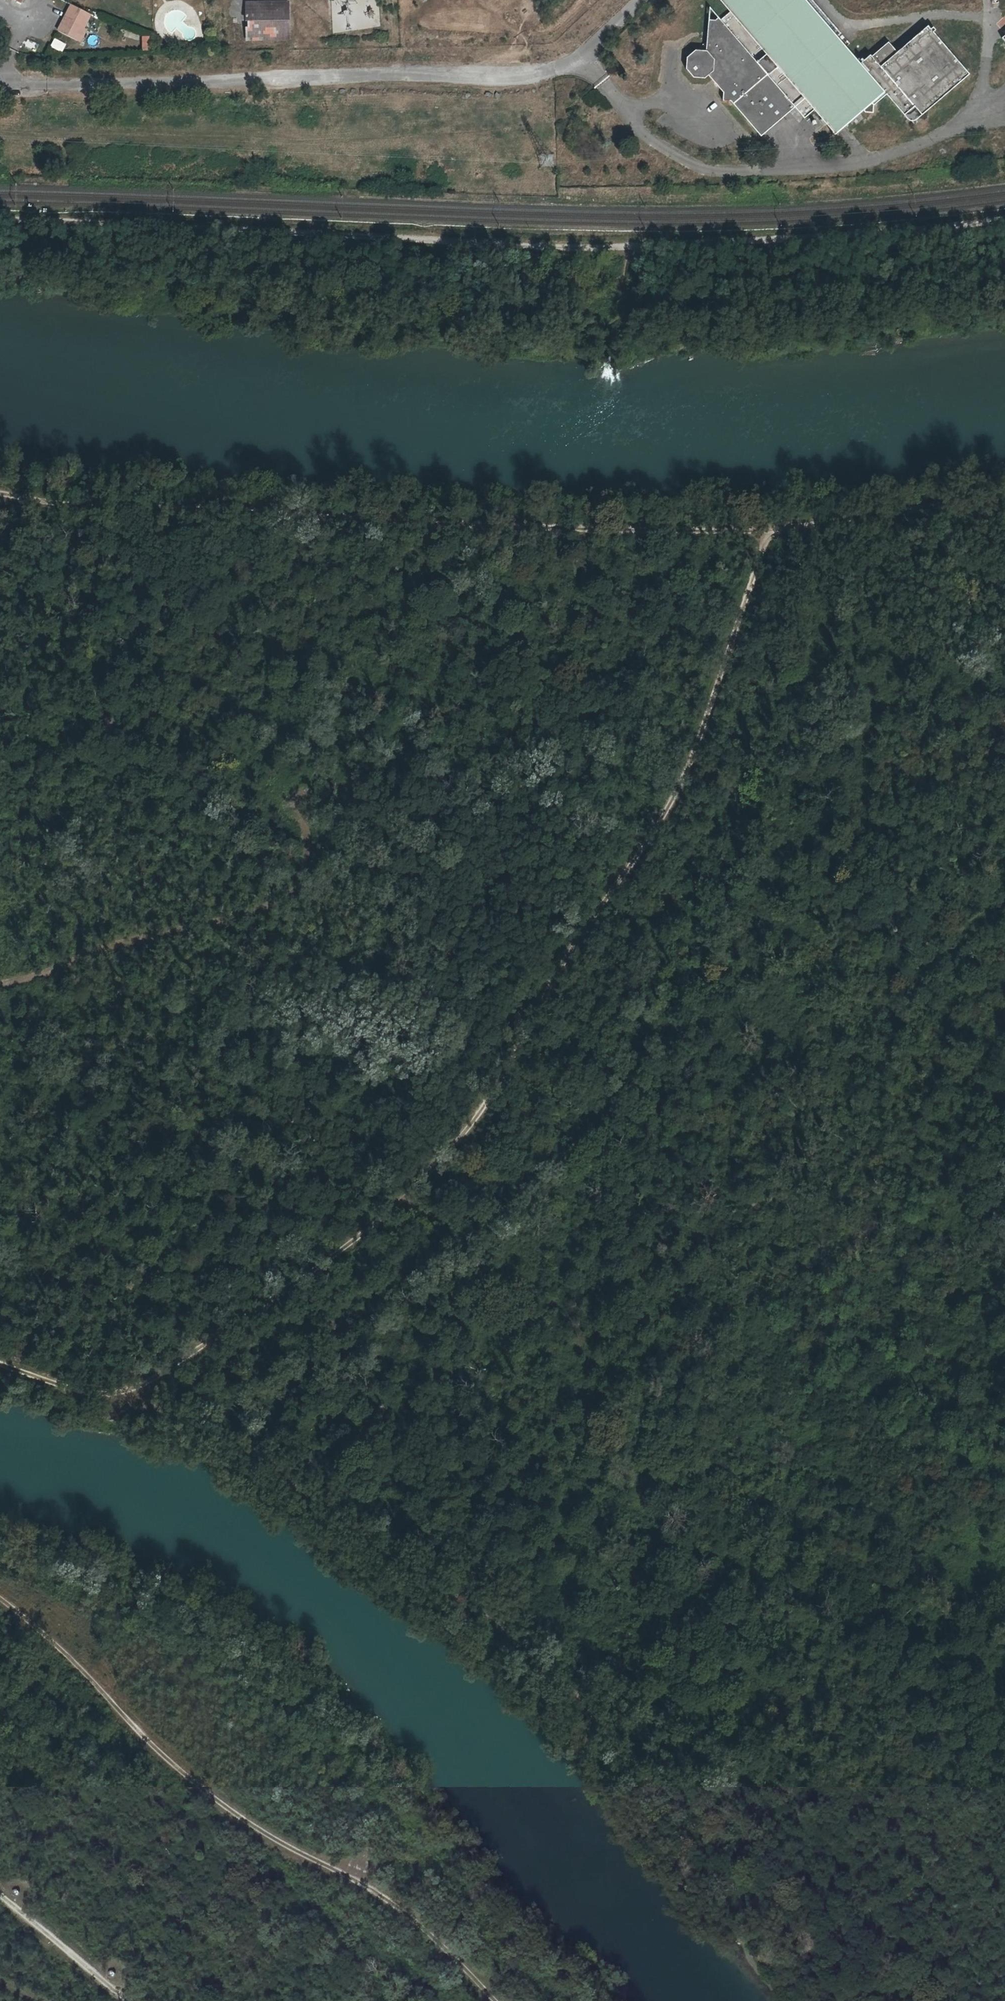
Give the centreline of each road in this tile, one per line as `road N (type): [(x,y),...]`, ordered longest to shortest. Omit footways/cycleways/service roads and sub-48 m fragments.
road 1 (track): [(766,532),(682,788),(542,973),(494,1107),(428,1179),(120,1395),(0,1358)]
road 2 (track): [(0,496),(71,505),(766,532),(1004,499)]
road 3 (track): [(0,220),(628,247),(1004,220)]
road 4 (track): [(0,1601),(250,1827),(359,1881),(497,2000)]
road 5 (track): [(0,1899),(124,2000)]

